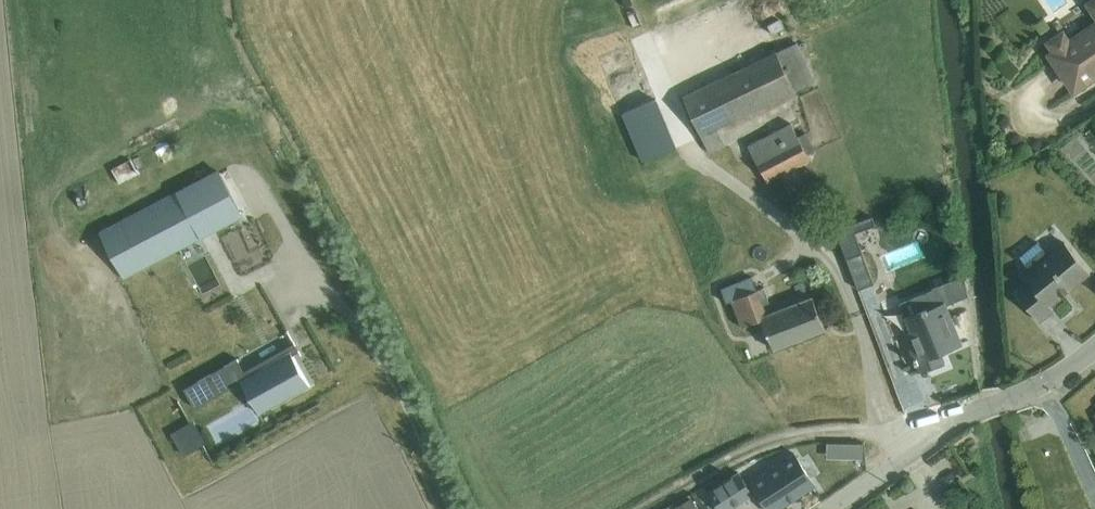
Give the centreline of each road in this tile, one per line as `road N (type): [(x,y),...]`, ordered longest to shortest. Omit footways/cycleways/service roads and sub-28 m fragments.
road 1 (residential): [(1094,346),(1051,378),(929,438),(830,508)]
road 2 (track): [(929,438),(859,430),(789,437),(646,508)]
road 3 (unclassified): [(455,508),(397,379),(309,268)]

